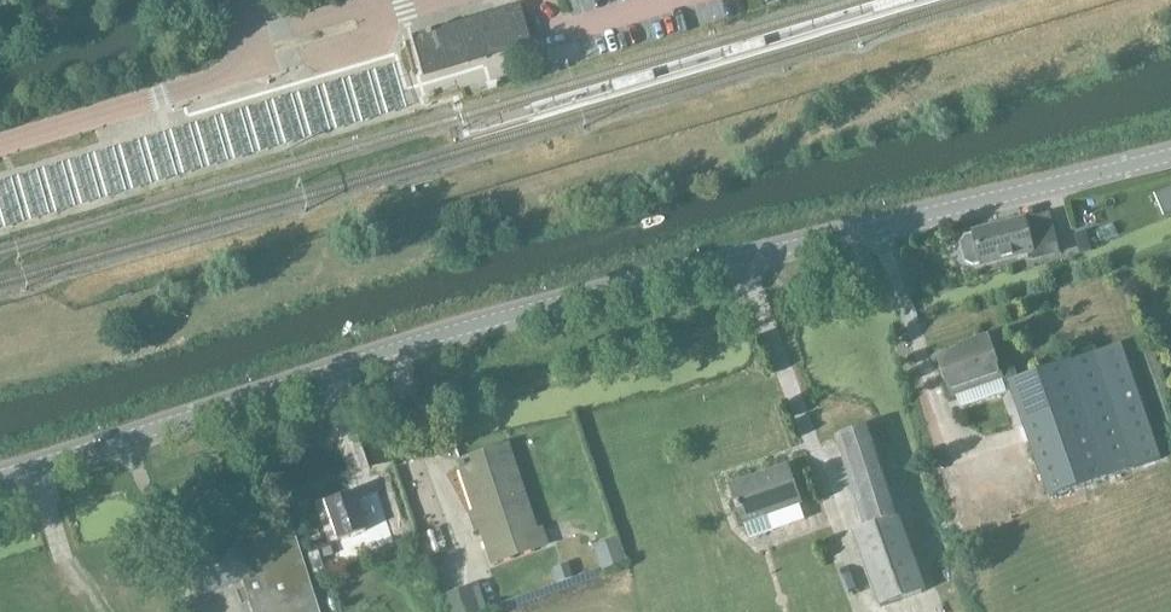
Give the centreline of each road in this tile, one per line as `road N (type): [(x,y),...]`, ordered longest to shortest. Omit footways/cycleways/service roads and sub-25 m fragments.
road 1 (tertiary): [(0,472),(628,278),(1170,159)]
road 2 (unclassified): [(0,149),(266,66)]

